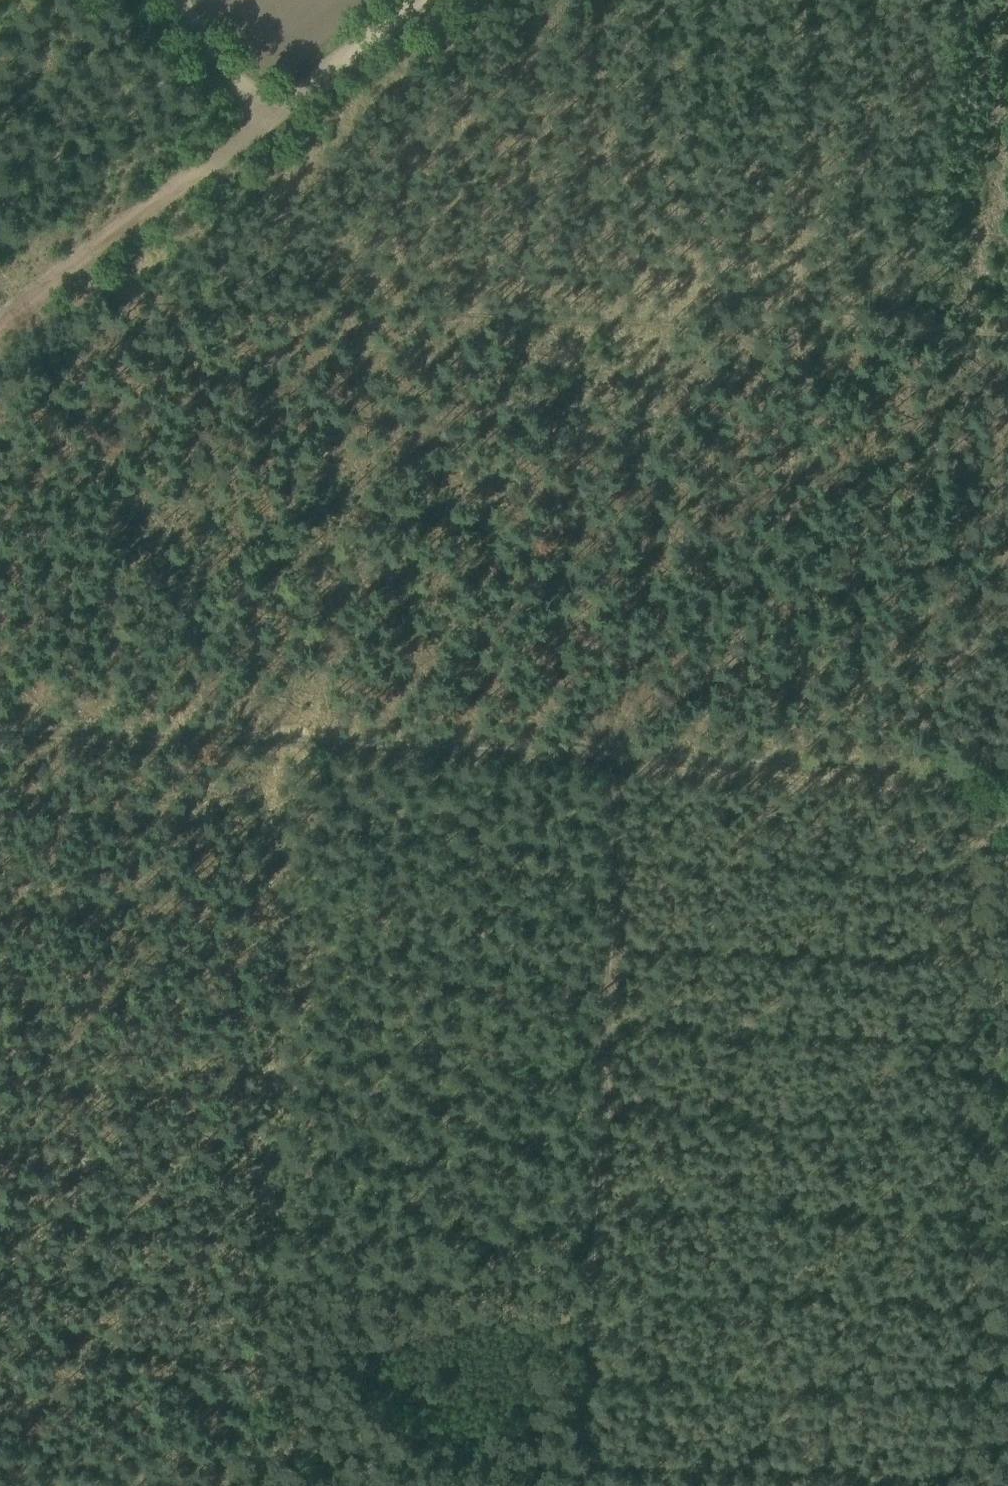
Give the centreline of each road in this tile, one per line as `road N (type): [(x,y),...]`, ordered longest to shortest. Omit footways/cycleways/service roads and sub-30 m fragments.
road 1 (track): [(0,328),(90,252),(270,122)]
road 2 (track): [(270,122),(425,0)]
road 3 (track): [(270,122),(181,0)]

